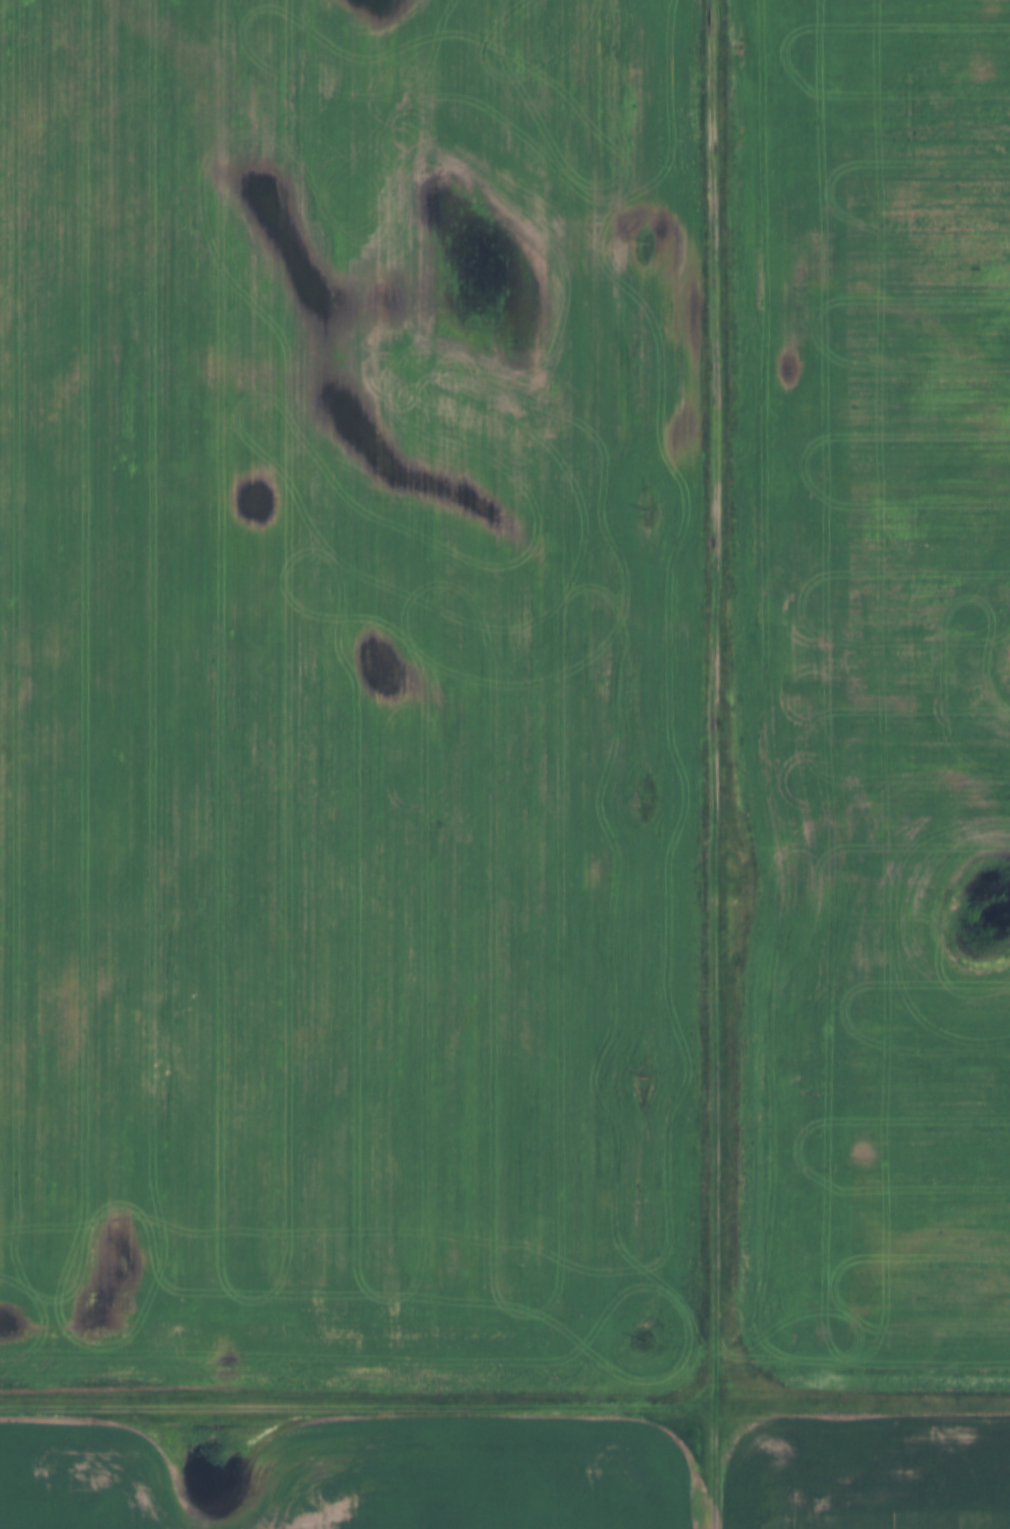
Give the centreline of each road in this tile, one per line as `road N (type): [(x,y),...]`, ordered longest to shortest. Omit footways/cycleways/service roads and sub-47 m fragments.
road 1 (track): [(718,1528),(719,0)]
road 2 (track): [(1009,1405),(0,1405)]

